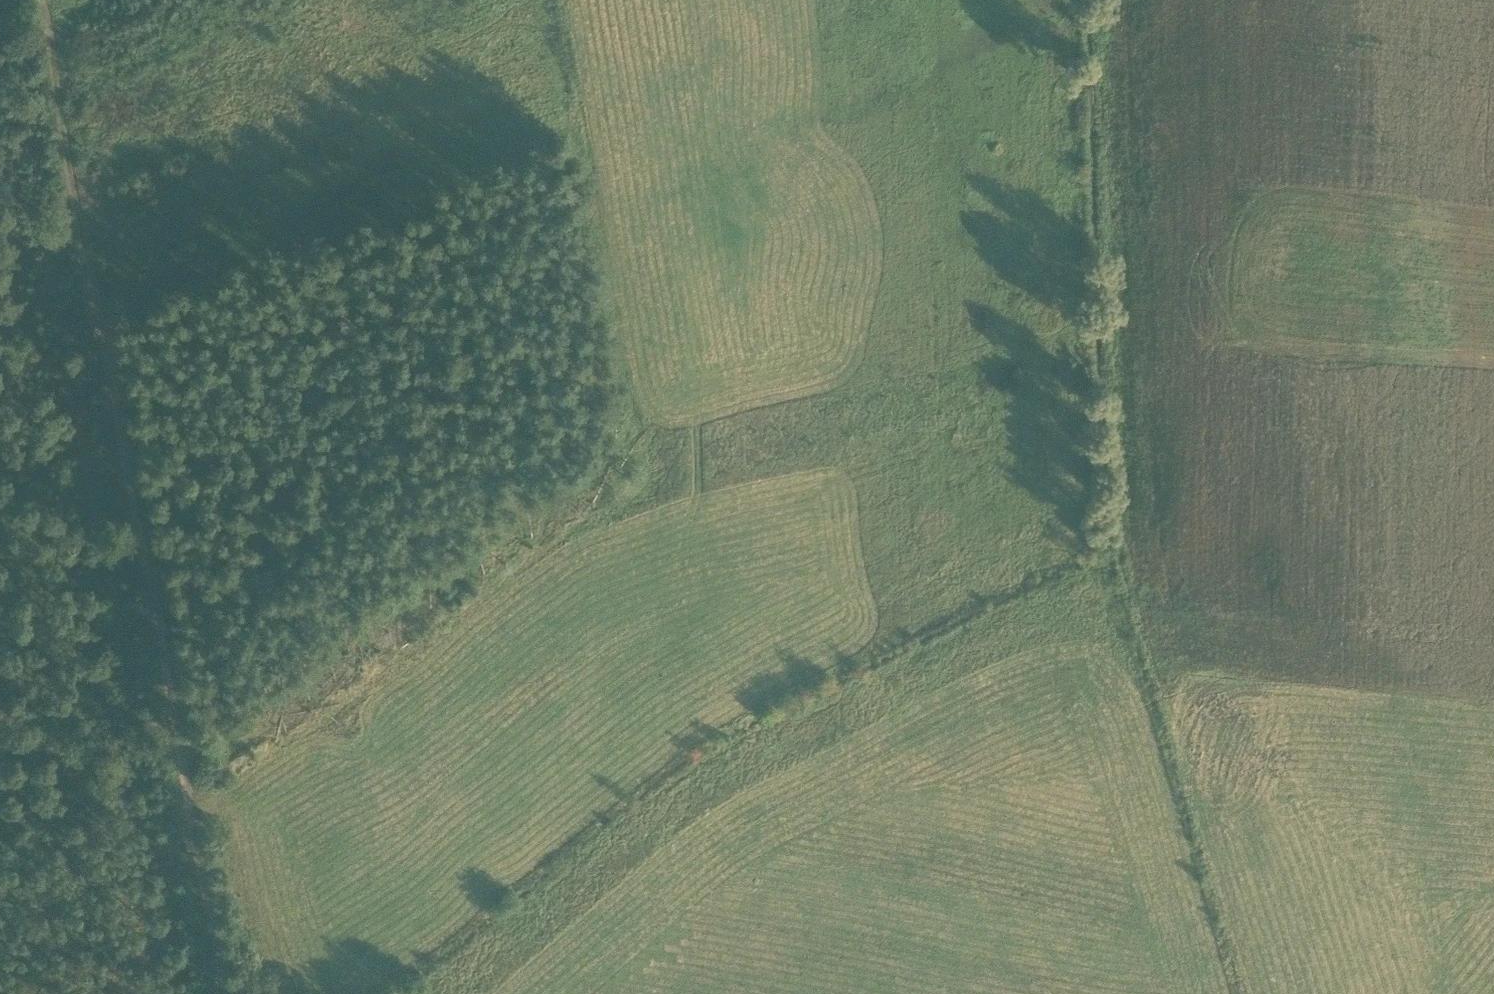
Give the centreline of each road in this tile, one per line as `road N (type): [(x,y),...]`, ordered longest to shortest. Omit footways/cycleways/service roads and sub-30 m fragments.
road 1 (track): [(40,0),(178,743)]

